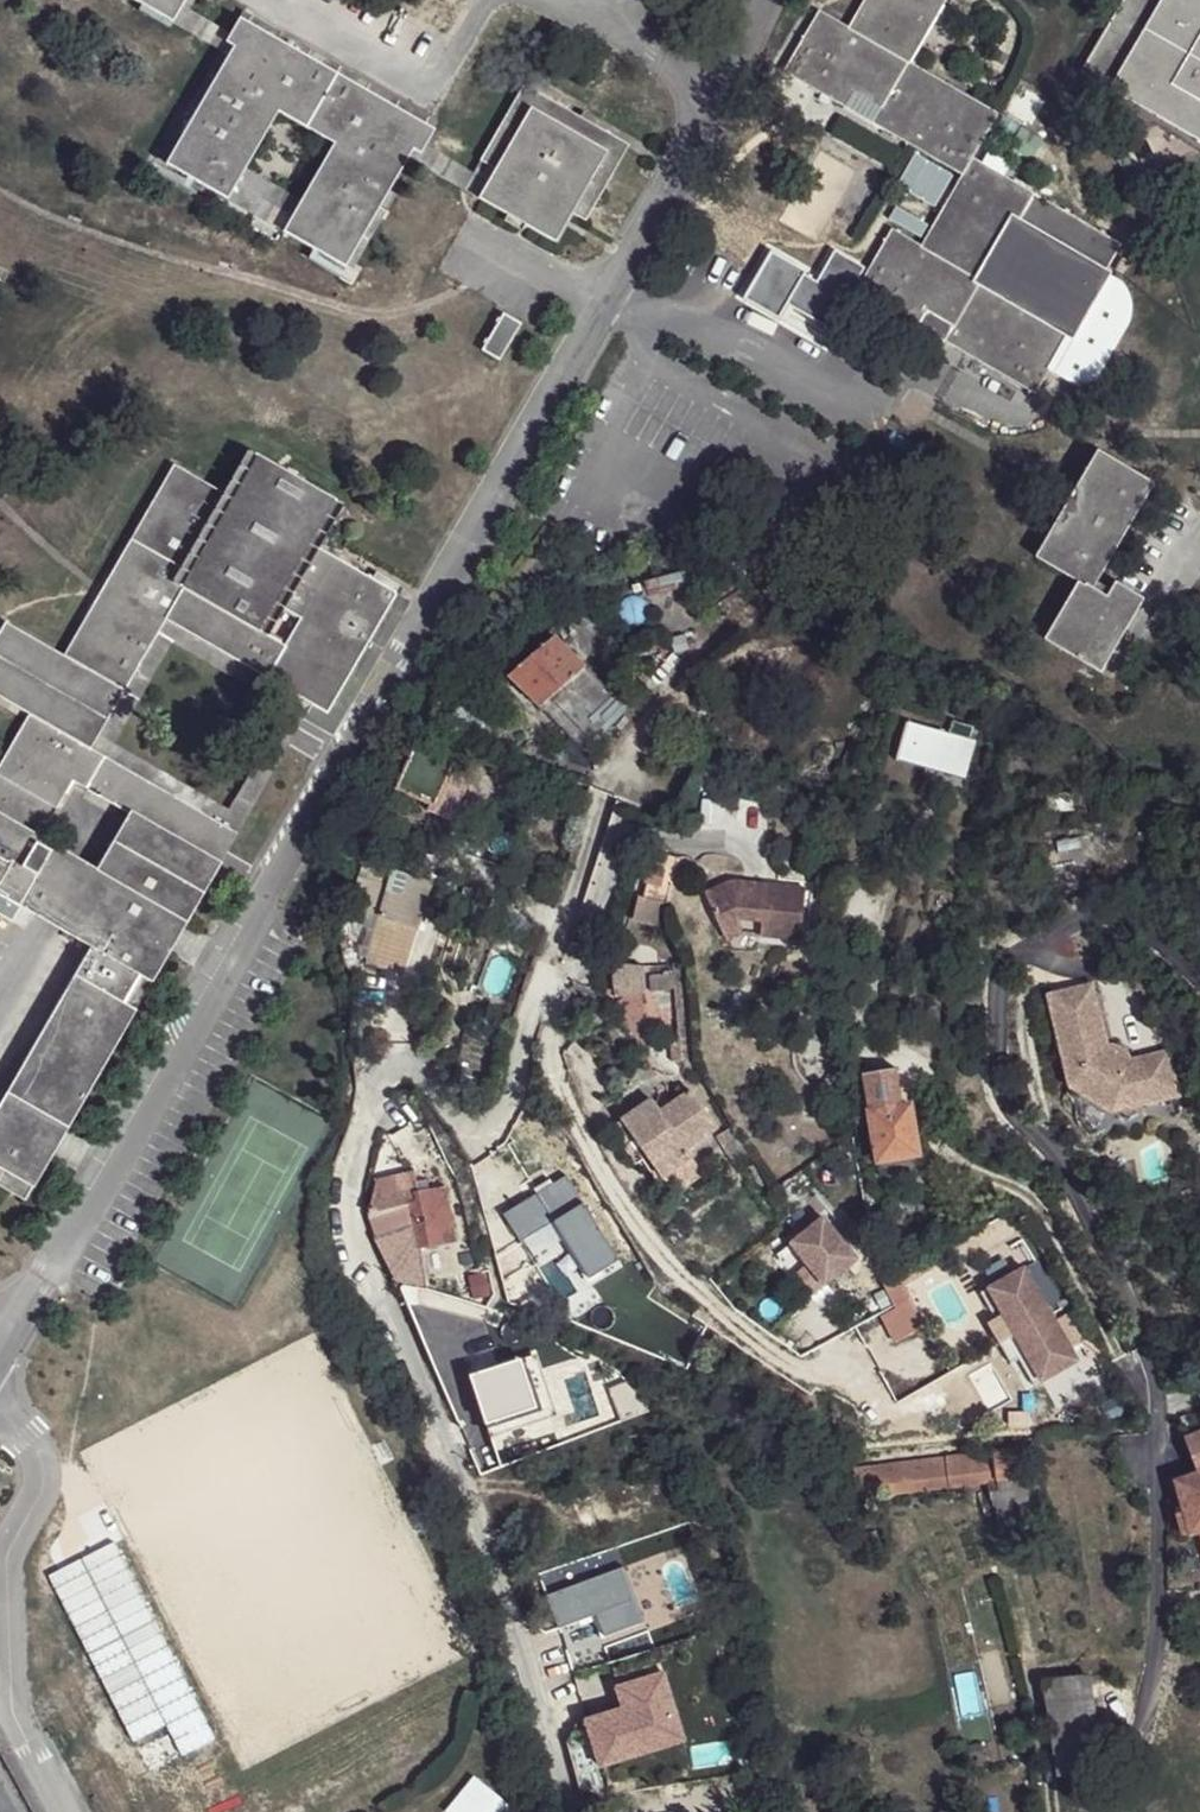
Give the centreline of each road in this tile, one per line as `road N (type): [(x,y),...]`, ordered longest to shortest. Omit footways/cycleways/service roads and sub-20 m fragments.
road 1 (residential): [(560,1811),(519,1647),(453,1449),(376,1291),(355,1223),(371,1126),(396,1071),(419,1067),(463,1130),(484,1142),(493,1126),(510,1041),(601,831),(610,777)]

